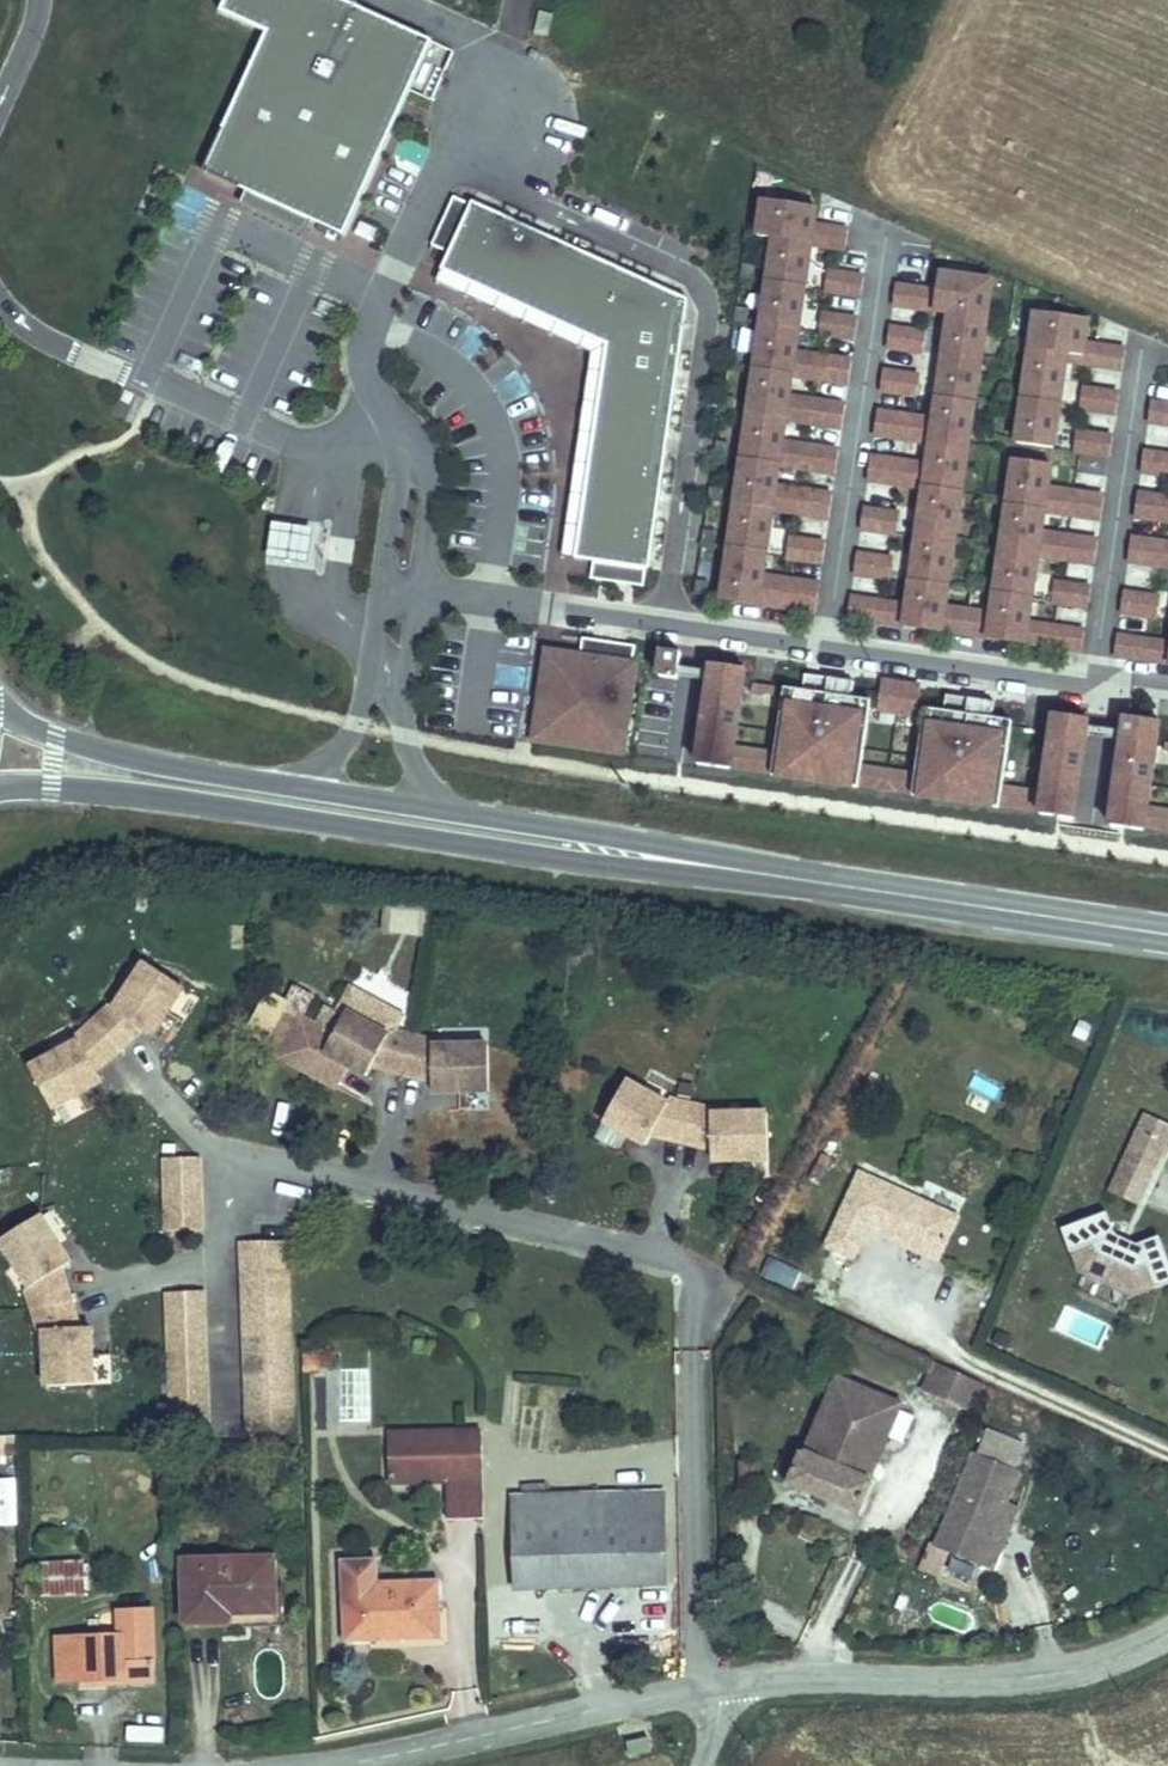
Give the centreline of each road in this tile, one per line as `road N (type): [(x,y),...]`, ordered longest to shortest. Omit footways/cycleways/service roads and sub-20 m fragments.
road 1 (secondary): [(699,864),(576,831),(126,759),(58,739),(0,705)]
road 2 (secondary): [(0,792),(146,795),(567,861),(699,864)]
road 3 (secondary): [(1167,935),(699,864)]
road 4 (residential): [(723,1685),(827,1673),(1007,1675),(1117,1659),(1167,1627)]
road 5 (residential): [(827,649),(383,580)]
road 6 (residential): [(723,1685),(333,1765)]
road 7 (residential): [(885,263),(827,649)]
road 8 (residential): [(1139,376),(1091,689)]
road 9 (residential): [(1091,689),(827,649)]

